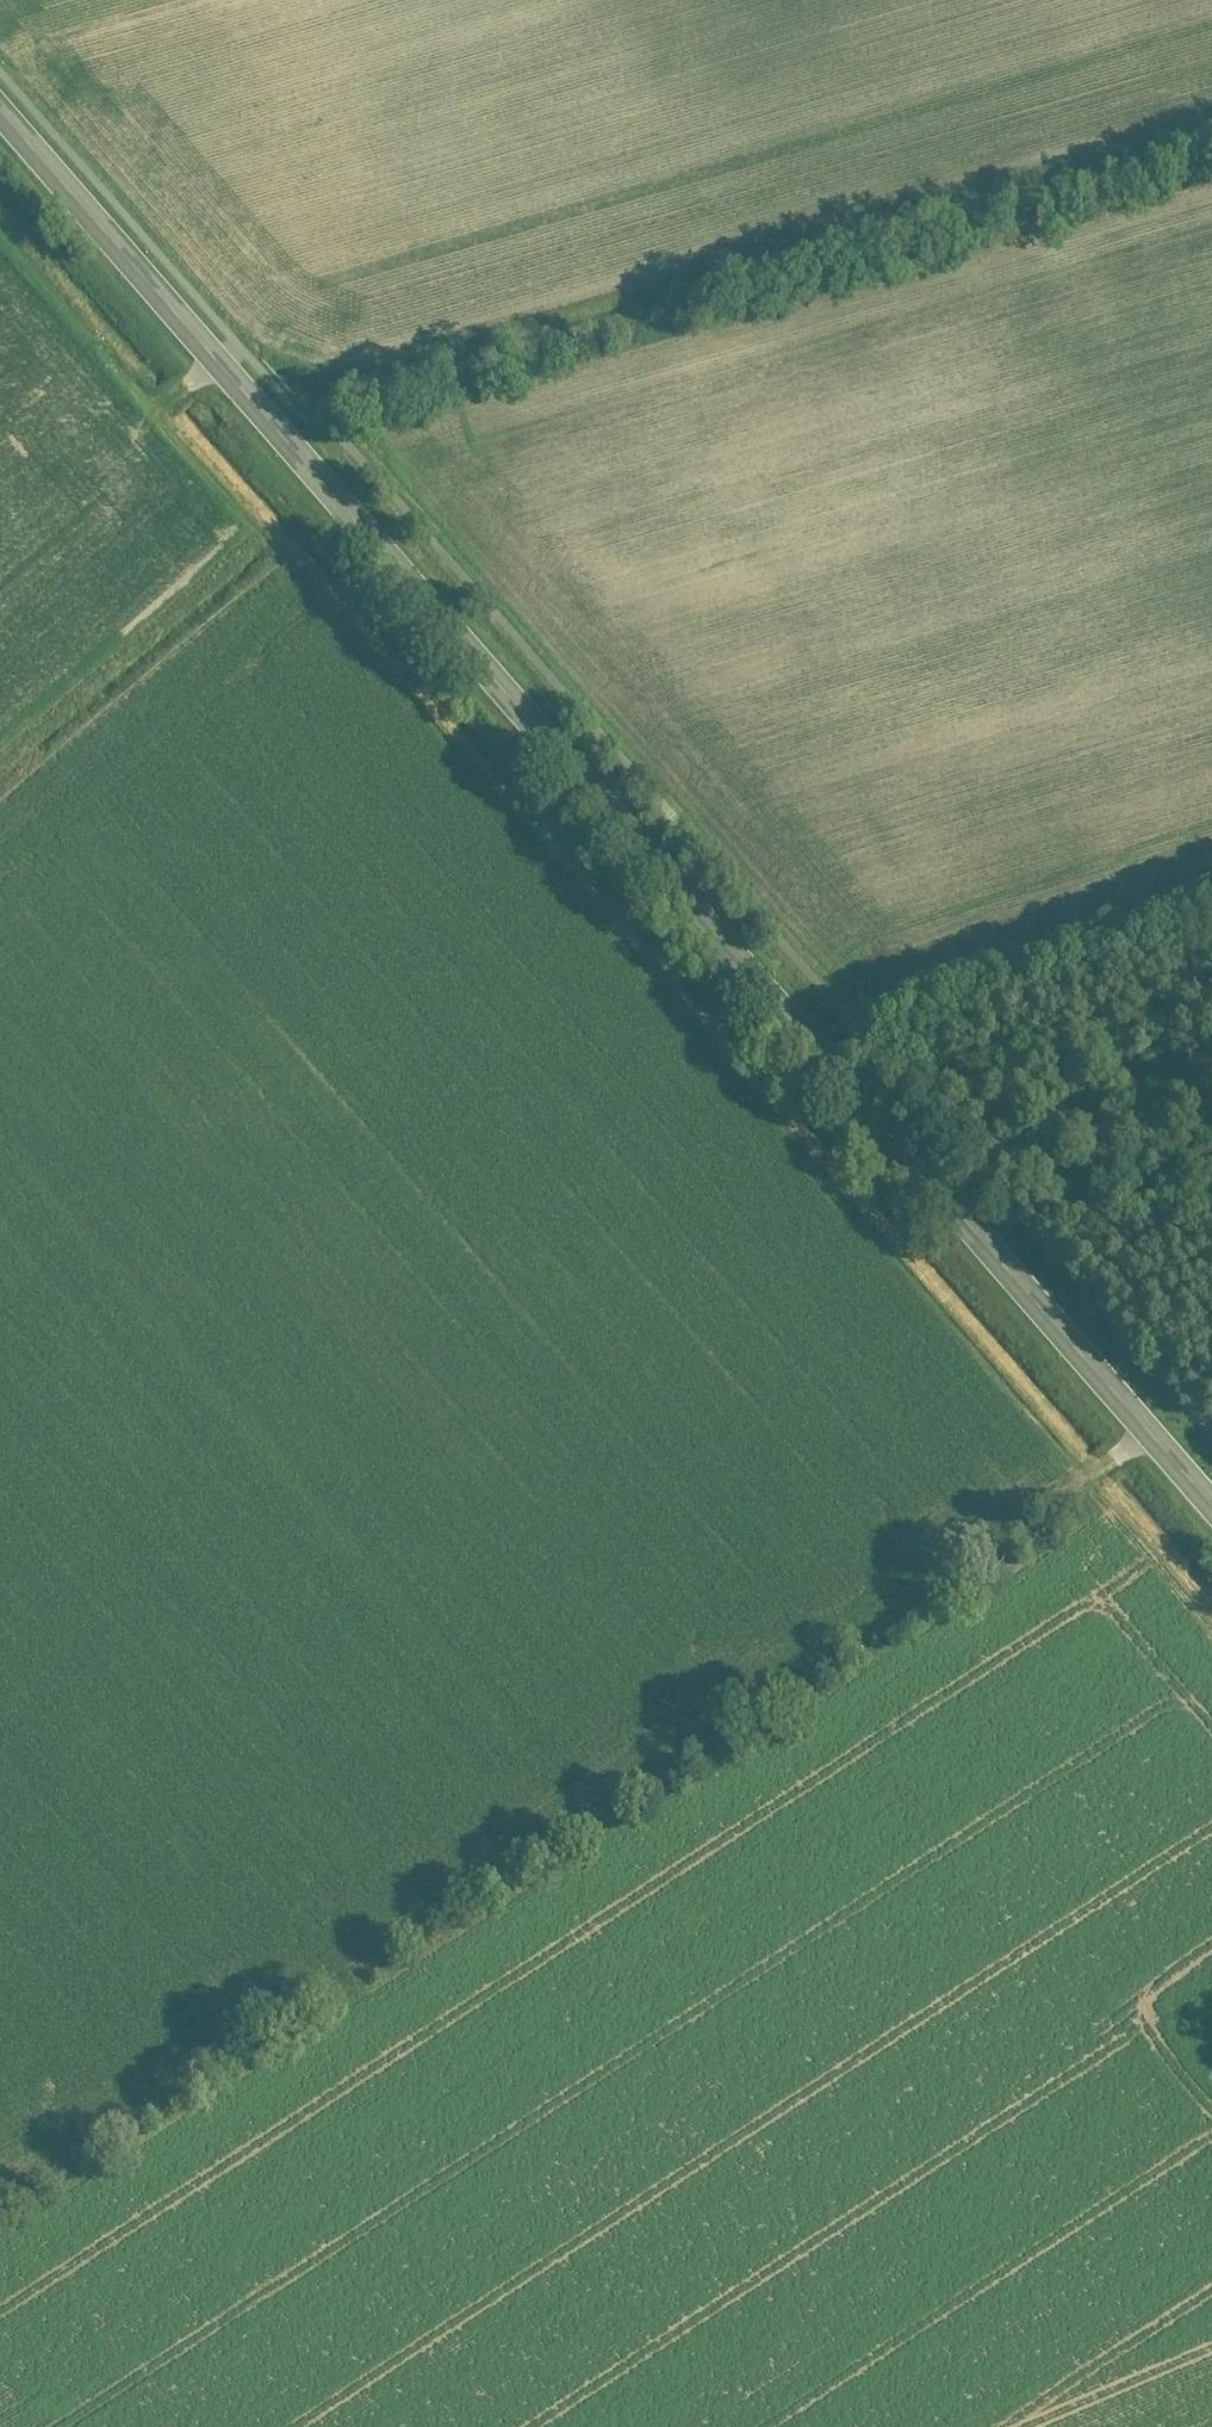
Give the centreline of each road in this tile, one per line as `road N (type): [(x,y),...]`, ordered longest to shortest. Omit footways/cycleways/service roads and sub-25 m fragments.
road 1 (tertiary): [(0,120),(1211,1506)]

